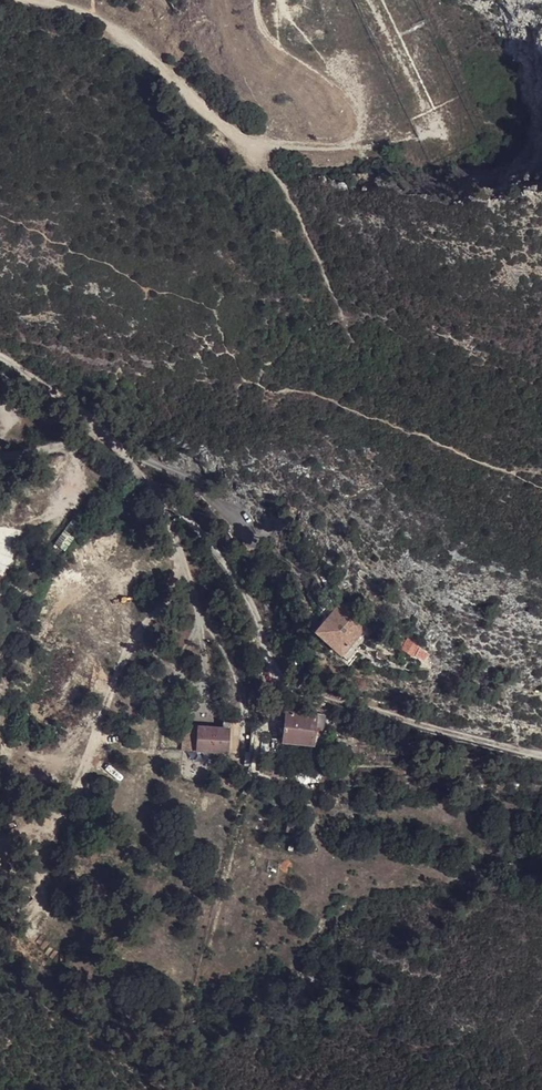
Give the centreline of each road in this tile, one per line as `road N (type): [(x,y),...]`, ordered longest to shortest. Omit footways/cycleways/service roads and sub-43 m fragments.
road 1 (track): [(541,754),(335,701),(289,680),(268,655),(256,609),(204,534),(137,472)]
road 2 (track): [(37,0),(90,14),(130,38),(254,143),(341,150),(418,138)]
road 3 (residential): [(137,472),(97,429),(0,362)]

